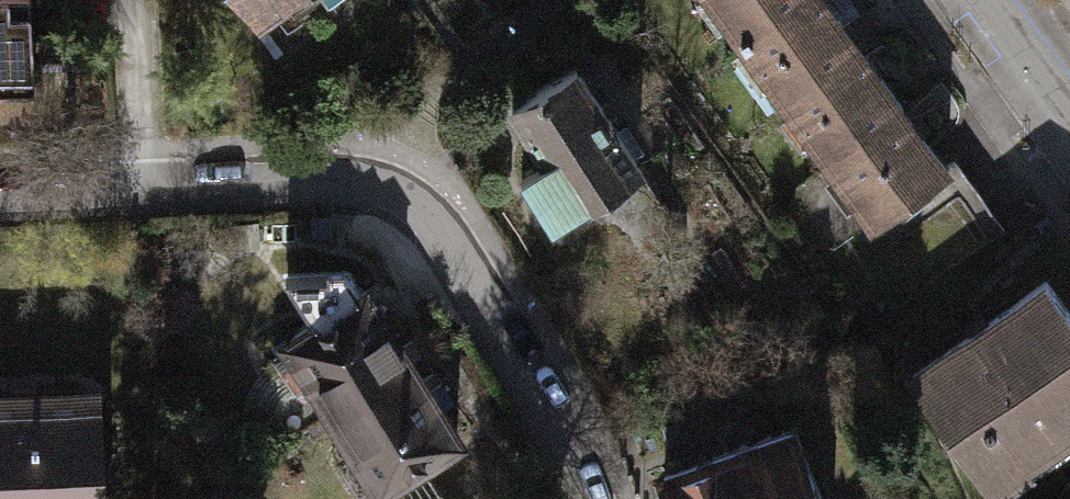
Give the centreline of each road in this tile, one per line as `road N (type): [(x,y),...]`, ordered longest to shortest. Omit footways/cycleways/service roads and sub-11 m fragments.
road 1 (residential): [(582,498),(514,349),(424,218),(353,181),(276,177),(0,194)]
road 2 (residential): [(985,0),(1069,116)]

